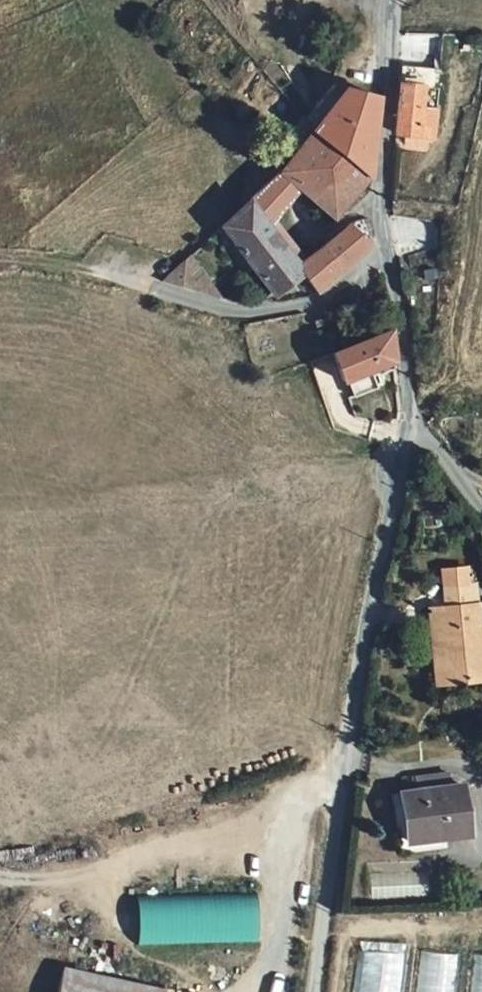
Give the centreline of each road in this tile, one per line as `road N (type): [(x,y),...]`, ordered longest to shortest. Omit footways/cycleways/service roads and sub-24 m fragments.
road 1 (unclassified): [(418,427),(361,647),(315,991)]
road 2 (unclassified): [(372,0),(369,132),(384,252)]
road 3 (residential): [(384,252),(293,308),(231,312),(156,294)]
road 4 (unclassified): [(384,252),(418,427)]
road 5 (track): [(0,269),(58,271),(156,294)]

